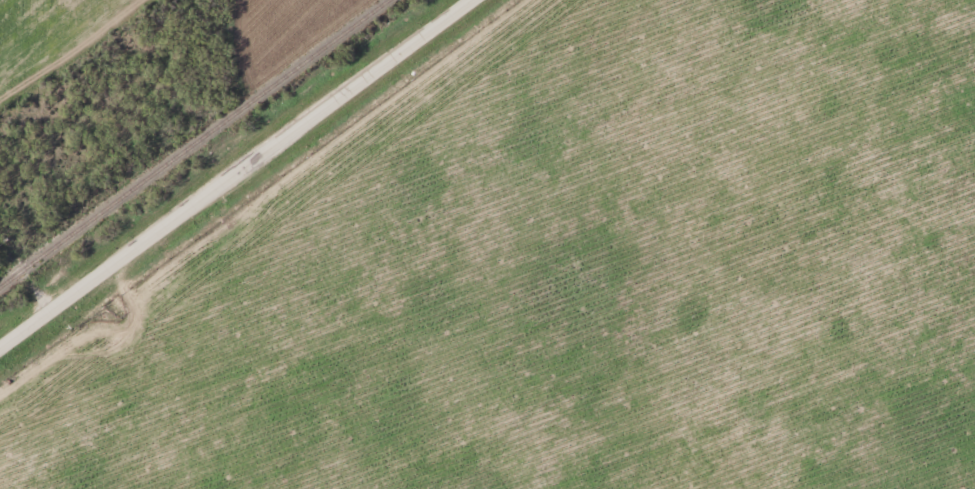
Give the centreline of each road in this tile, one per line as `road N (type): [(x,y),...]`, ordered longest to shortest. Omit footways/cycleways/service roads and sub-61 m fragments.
road 1 (secondary): [(0,348),(470,0)]

